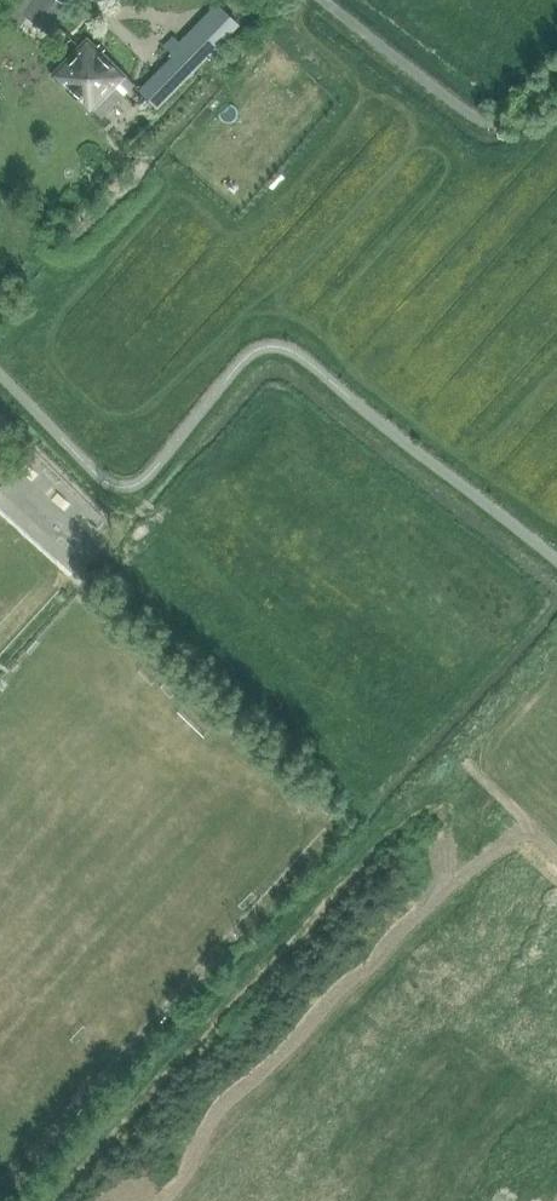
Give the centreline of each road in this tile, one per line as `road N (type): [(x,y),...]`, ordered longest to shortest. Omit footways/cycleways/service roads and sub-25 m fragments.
road 1 (residential): [(501,118),(475,118),(324,0)]

